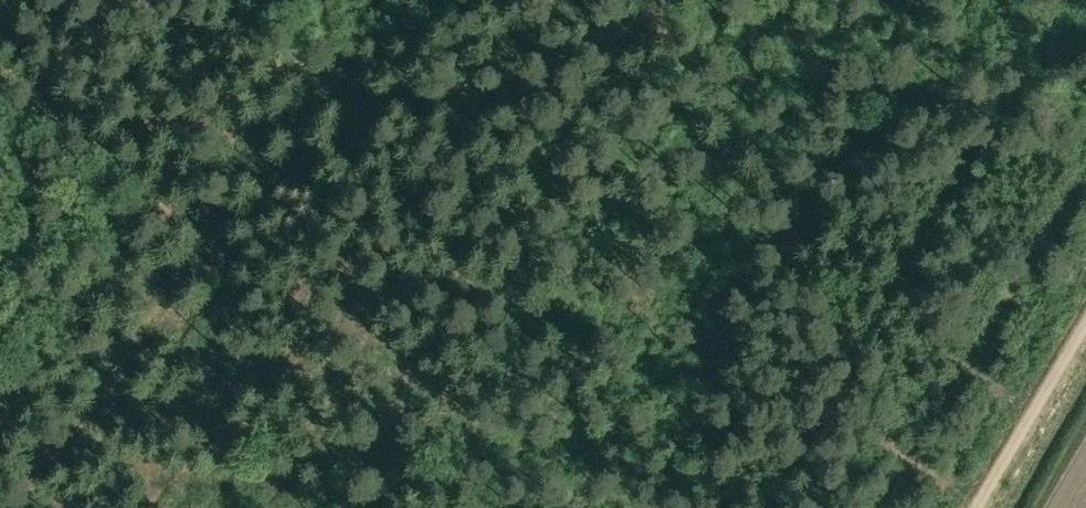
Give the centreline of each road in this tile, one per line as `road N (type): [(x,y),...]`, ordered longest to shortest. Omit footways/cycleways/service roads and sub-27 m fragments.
road 1 (track): [(980,507),(1085,328)]

